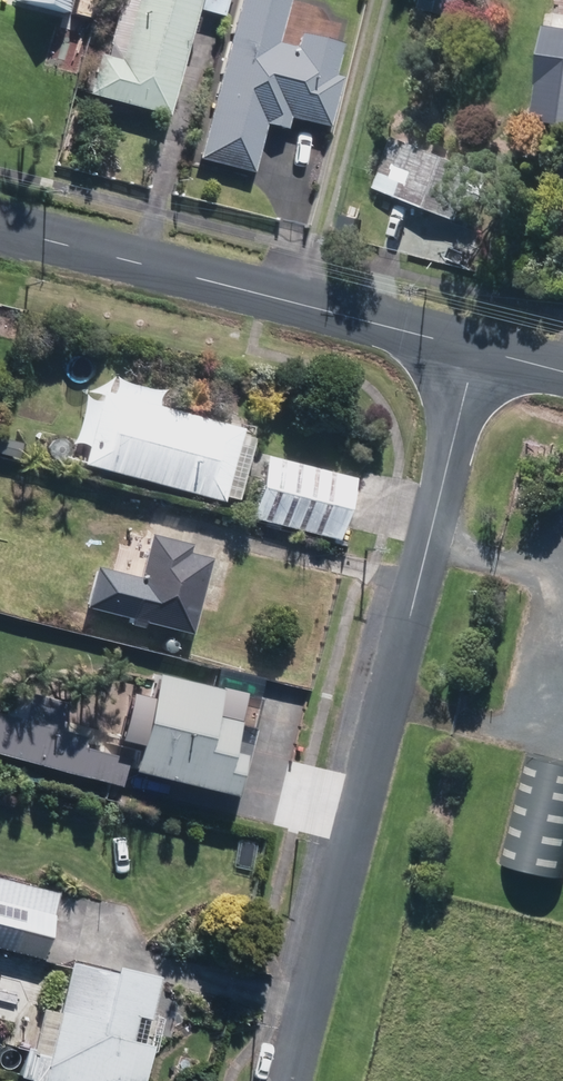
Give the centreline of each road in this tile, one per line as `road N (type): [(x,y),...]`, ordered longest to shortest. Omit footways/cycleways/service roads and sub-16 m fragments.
road 1 (residential): [(292,1080),(475,350)]
road 2 (tertiary): [(475,350),(0,228)]
road 3 (track): [(304,306),(378,0)]
road 4 (track): [(562,619),(541,709),(529,726),(509,728),(388,697)]
road 5 (track): [(428,538),(534,560),(553,582),(562,613)]

